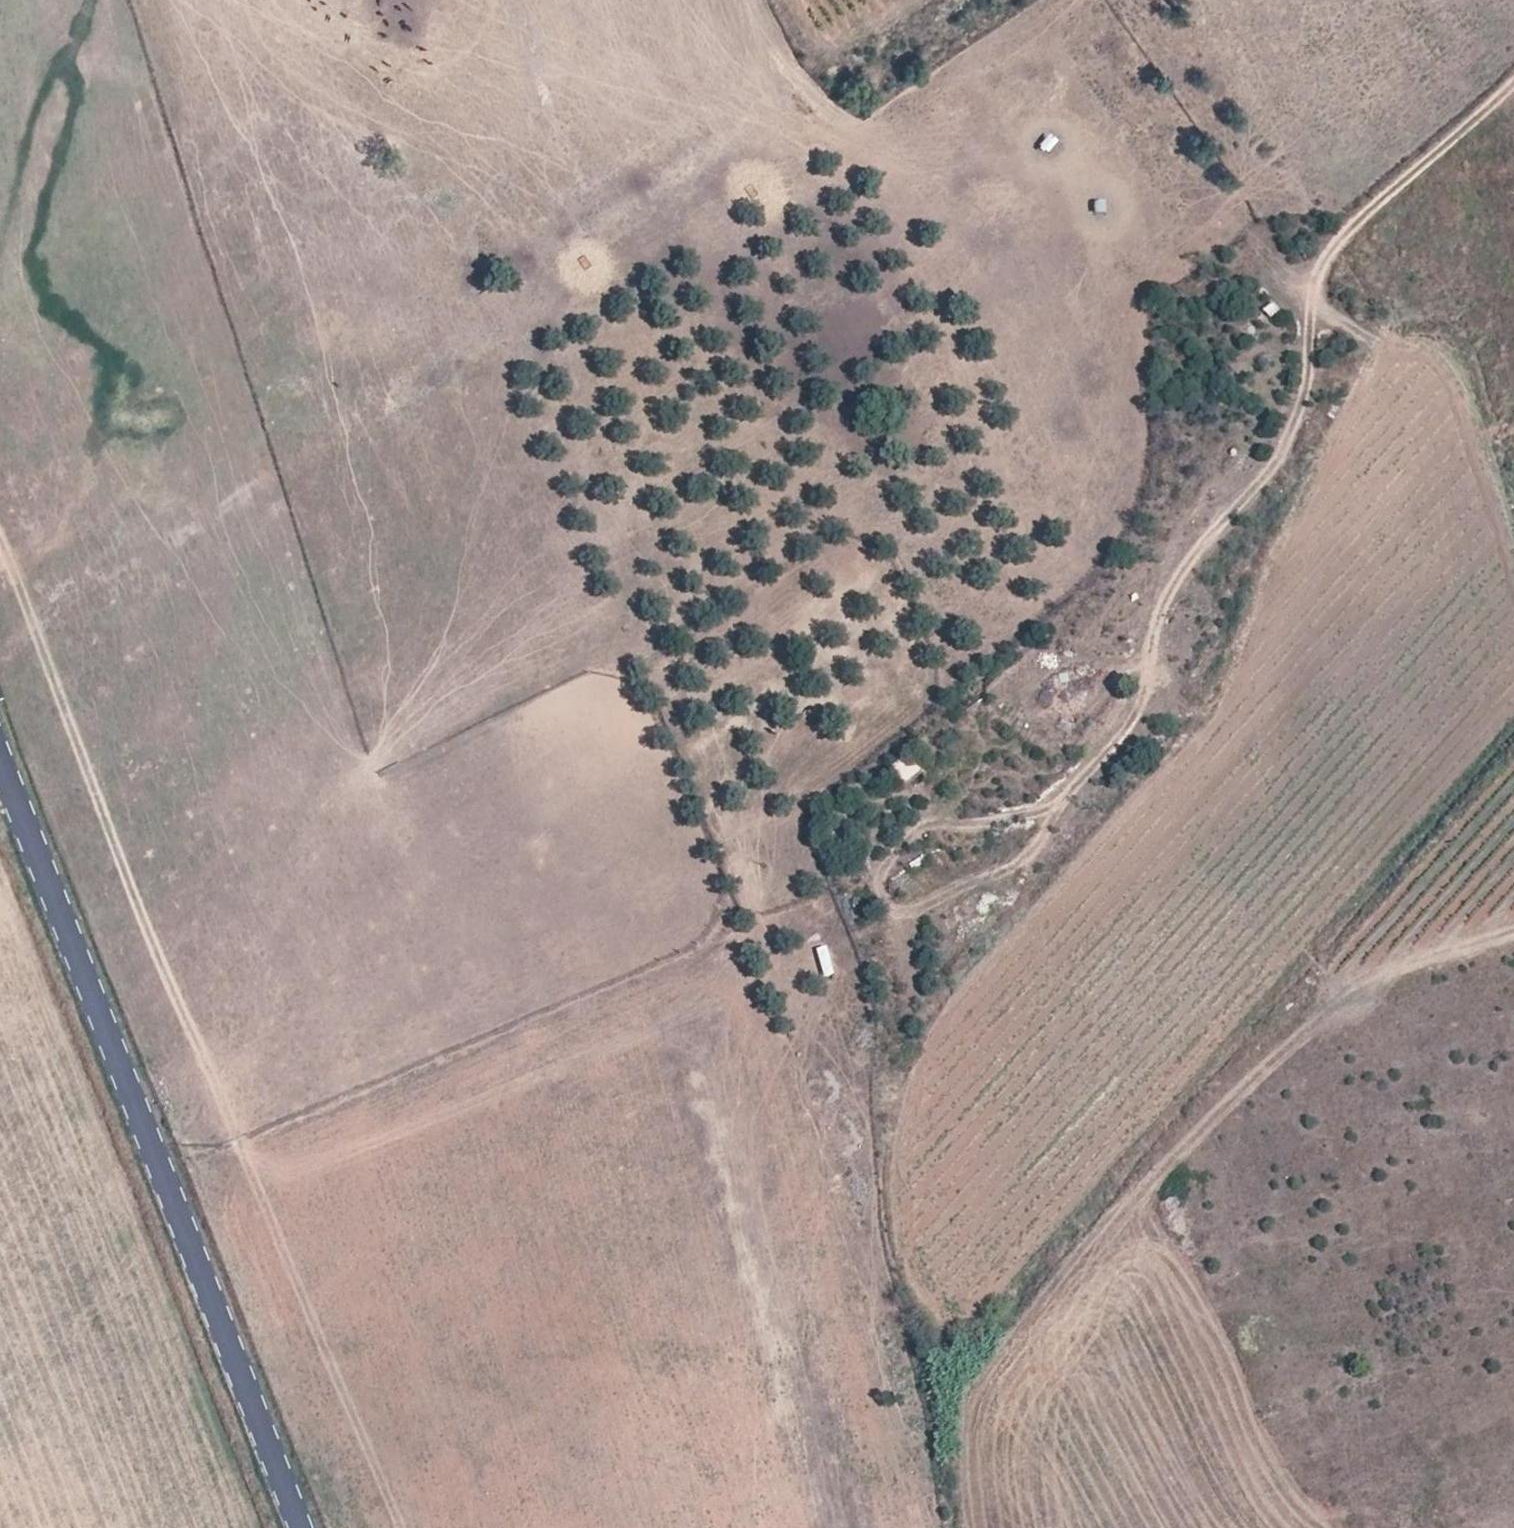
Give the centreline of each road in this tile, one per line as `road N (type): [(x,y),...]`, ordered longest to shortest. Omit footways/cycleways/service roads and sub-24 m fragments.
road 1 (track): [(1513,84),(1356,213),(1322,257),(1295,420),(1182,559),(1161,599),(1136,697),(1094,765)]
road 2 (tertiary): [(297,1527),(0,764)]

